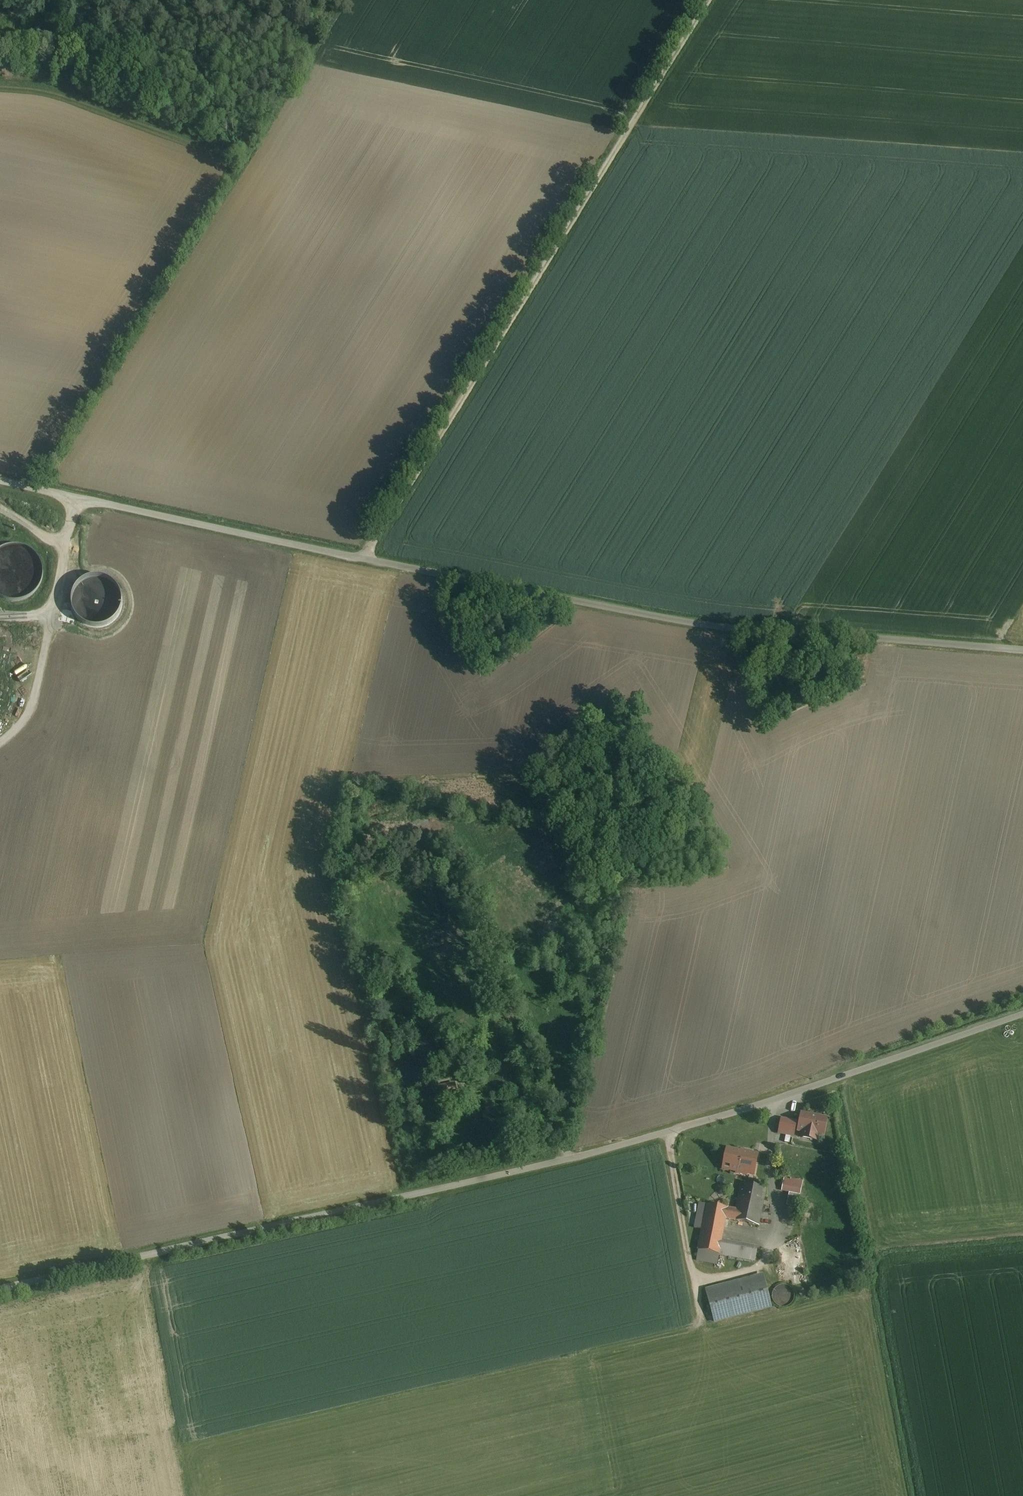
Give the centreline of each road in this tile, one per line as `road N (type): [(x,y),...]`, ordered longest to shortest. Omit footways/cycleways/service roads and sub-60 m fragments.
road 1 (unclassified): [(1022,1007),(586,1153),(0,1285)]
road 2 (unclassified): [(1022,648),(641,611),(0,481)]
road 3 (track): [(364,557),(706,0)]

